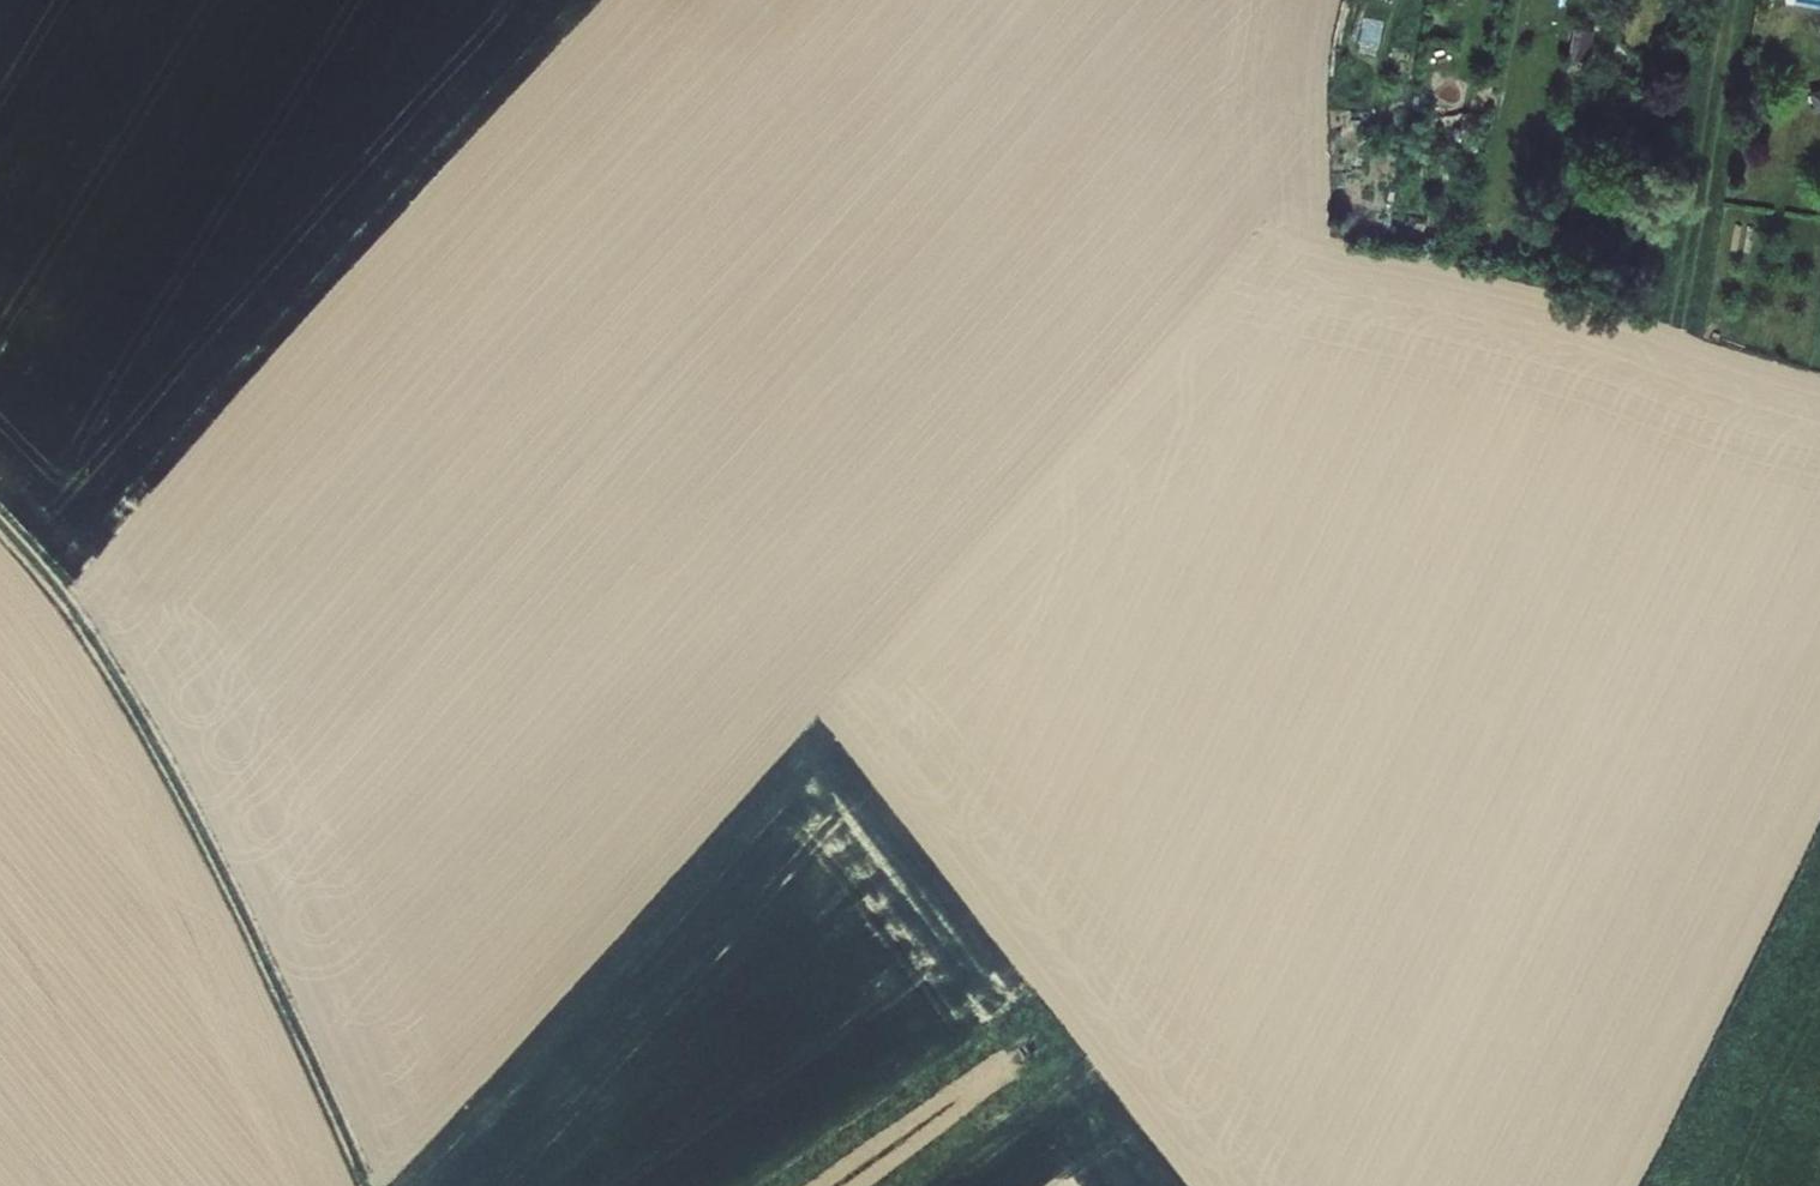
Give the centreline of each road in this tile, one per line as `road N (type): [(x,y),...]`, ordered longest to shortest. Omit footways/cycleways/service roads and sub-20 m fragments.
road 1 (track): [(362,1185),(176,775),(68,601),(0,520)]

